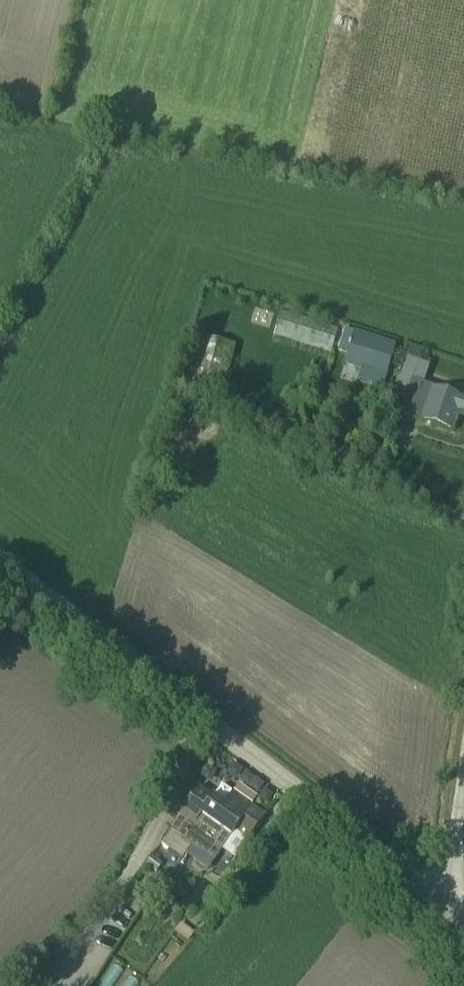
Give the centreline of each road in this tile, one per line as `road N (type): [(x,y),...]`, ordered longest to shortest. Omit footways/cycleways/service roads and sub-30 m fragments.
road 1 (unclassified): [(442,904),(0,562)]

